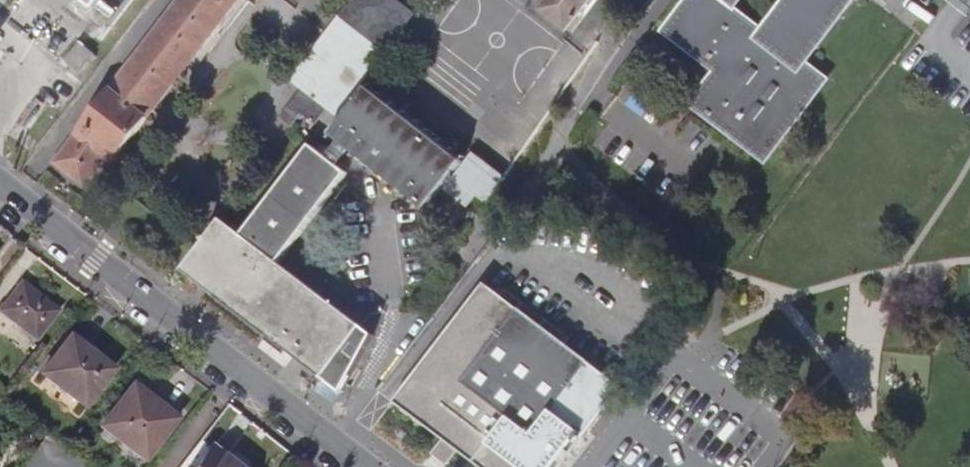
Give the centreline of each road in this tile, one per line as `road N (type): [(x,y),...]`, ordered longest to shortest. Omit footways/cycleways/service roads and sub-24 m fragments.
road 1 (residential): [(0,189),(236,370)]
road 2 (residential): [(236,370),(359,466)]
road 3 (residential): [(162,466),(236,370)]

